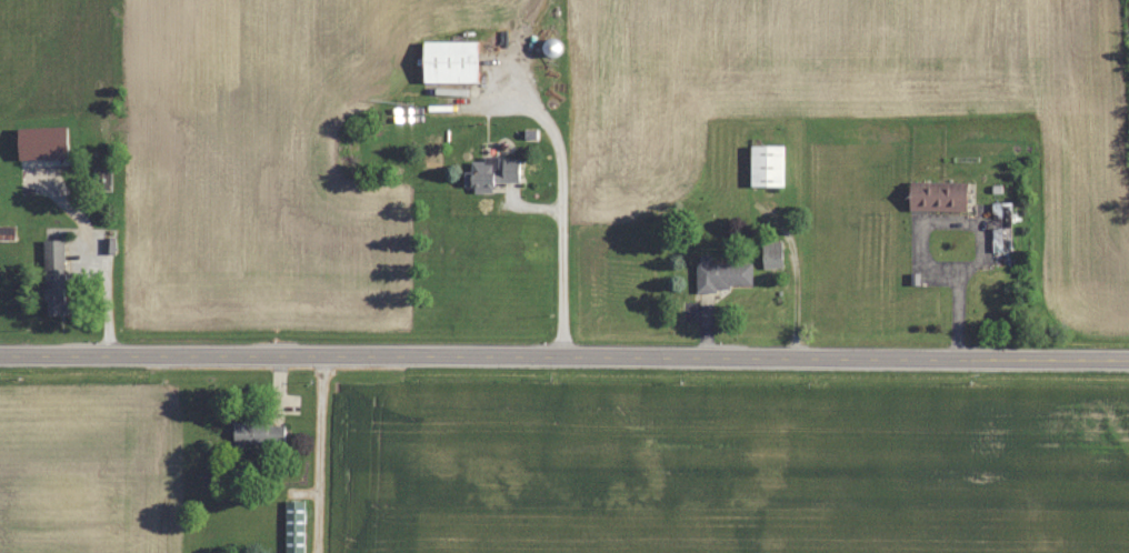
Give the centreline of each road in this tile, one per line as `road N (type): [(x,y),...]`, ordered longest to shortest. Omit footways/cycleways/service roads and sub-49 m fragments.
road 1 (secondary): [(1128,360),(0,355)]

